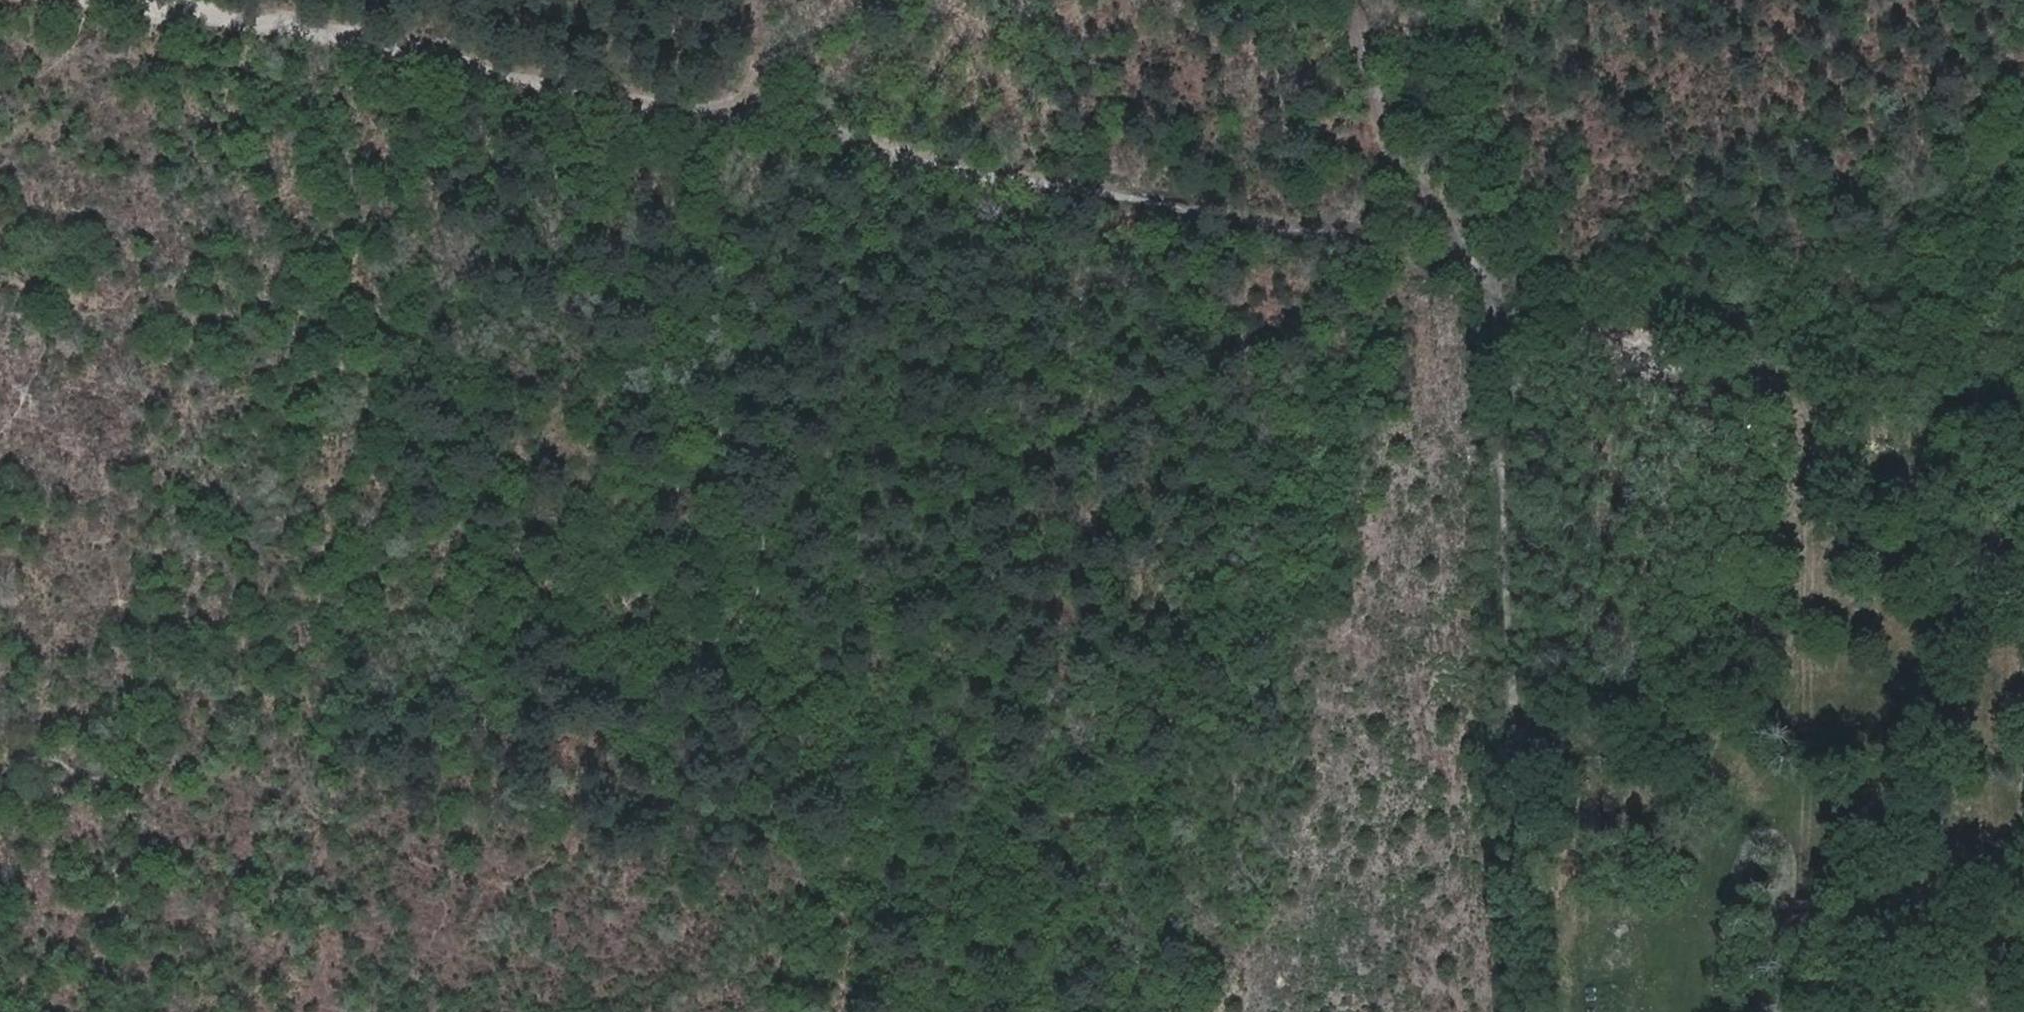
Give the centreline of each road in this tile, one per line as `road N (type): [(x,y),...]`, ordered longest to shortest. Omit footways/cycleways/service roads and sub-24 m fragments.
road 1 (track): [(1462,258),(1203,202),(888,154),(773,98),(714,119),(112,0)]
road 2 (track): [(1351,0),(1399,151),(1524,381),(1515,583),(1535,821),(1540,1011)]

